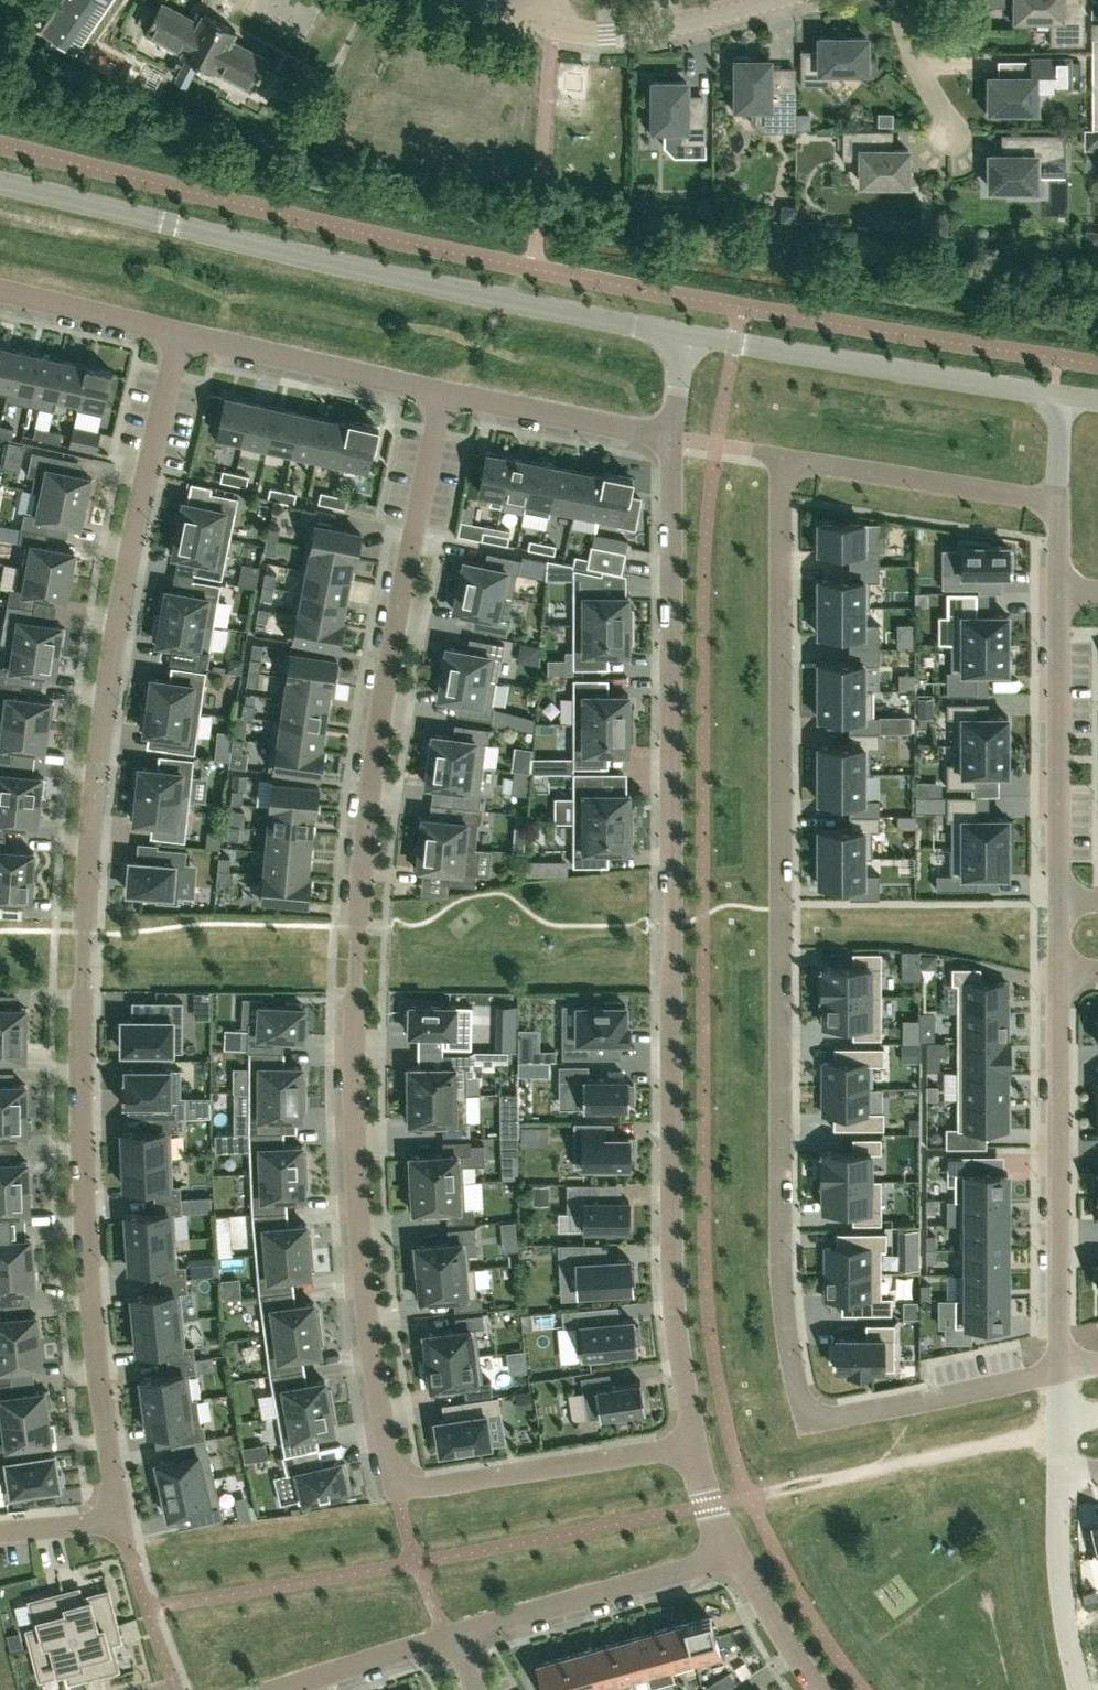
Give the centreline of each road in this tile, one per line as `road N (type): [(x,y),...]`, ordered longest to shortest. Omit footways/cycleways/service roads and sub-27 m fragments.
road 1 (residential): [(0,1534),(111,1518),(84,1237),(84,883),(121,609),(175,335)]
road 2 (residential): [(784,456),(778,1290),(795,1380),(817,1406),(855,1412),(1058,1369)]
road 3 (residential): [(398,1491),(353,1267),(351,1001),(379,710),(437,386)]
road 4 (residential): [(672,437),(672,1312),(693,1445)]
road 5 (residential): [(0,183),(430,284),(688,335)]
road 6 (residential): [(1058,970),(1058,1369)]
road 7 (residential): [(688,335),(1062,393)]
road 8 (track): [(748,1496),(1097,1417)]
road 9 (residential): [(1057,591),(1056,899)]
road 10 (residential): [(398,1491),(693,1445)]
road 11 (residential): [(449,1634),(733,1555)]
road 12 (residential): [(784,456),(1056,500)]
road 13 (residential): [(437,386),(175,335)]
road 14 (residential): [(672,437),(437,386)]
road 15 (residential): [(547,24),(642,31),(770,0)]
road 16 (residential): [(1059,1482),(1060,1569),(1081,1689)]
road 17 (residential): [(175,335),(0,295)]
road 18 (residential): [(281,1689),(449,1634)]
road 19 (residential): [(733,1555),(821,1689)]
road 20 (residential): [(899,0),(916,64),(950,134)]

